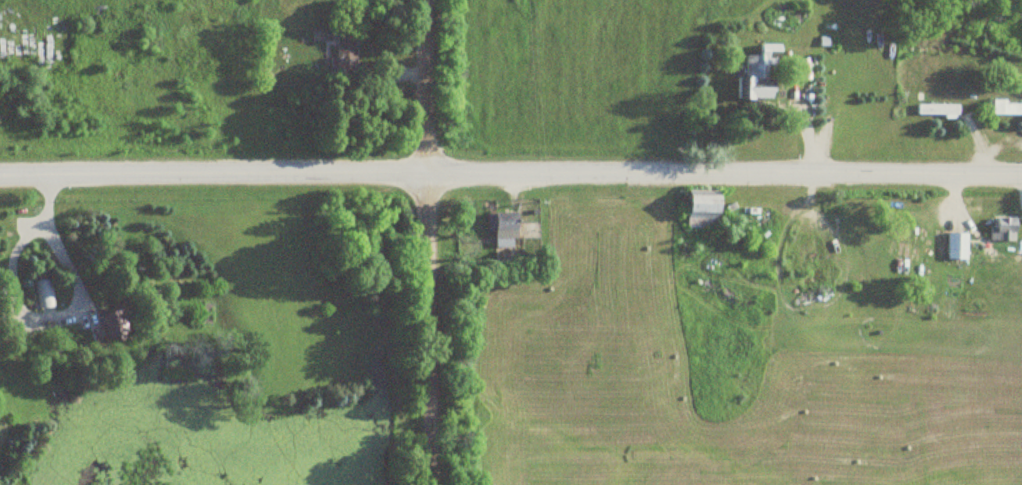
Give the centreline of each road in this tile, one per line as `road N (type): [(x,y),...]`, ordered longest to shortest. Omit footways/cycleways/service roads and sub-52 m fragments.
road 1 (residential): [(0,178),(1021,174)]
road 2 (residential): [(425,0),(435,484)]

